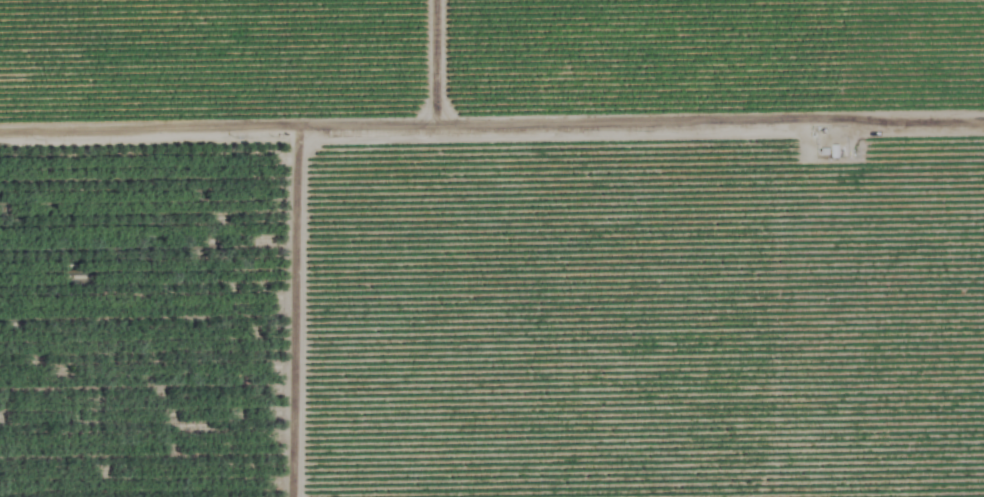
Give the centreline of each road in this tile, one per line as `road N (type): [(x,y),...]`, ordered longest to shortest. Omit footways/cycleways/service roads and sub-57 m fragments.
road 1 (track): [(983,119),(304,129),(295,496)]

